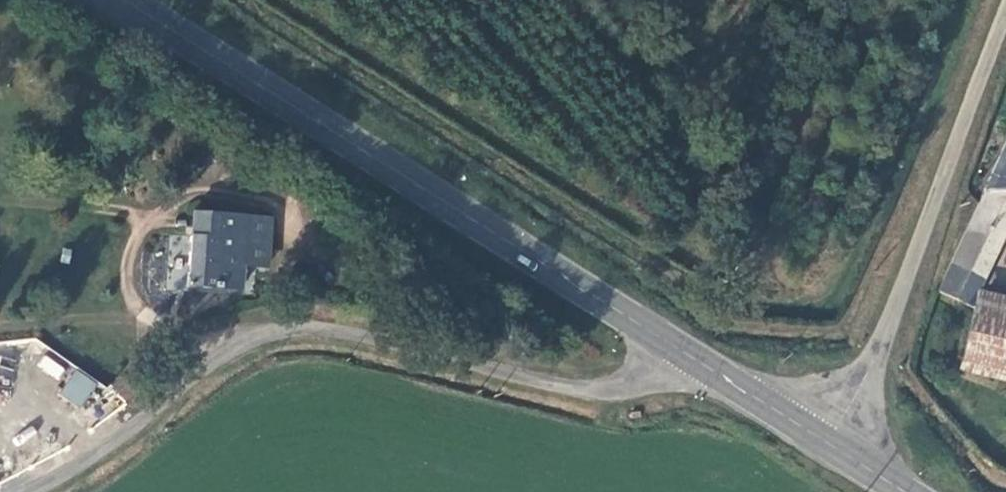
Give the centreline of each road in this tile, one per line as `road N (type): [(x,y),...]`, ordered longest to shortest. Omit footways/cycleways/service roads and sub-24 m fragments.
road 1 (residential): [(679,351),(625,388),(566,389),(330,325),(291,326),(241,347),(96,457),(26,491)]
road 2 (primary): [(679,351),(123,0)]
road 3 (unclassified): [(832,444),(890,325),(1005,17)]
road 4 (primary): [(832,444),(679,351)]

